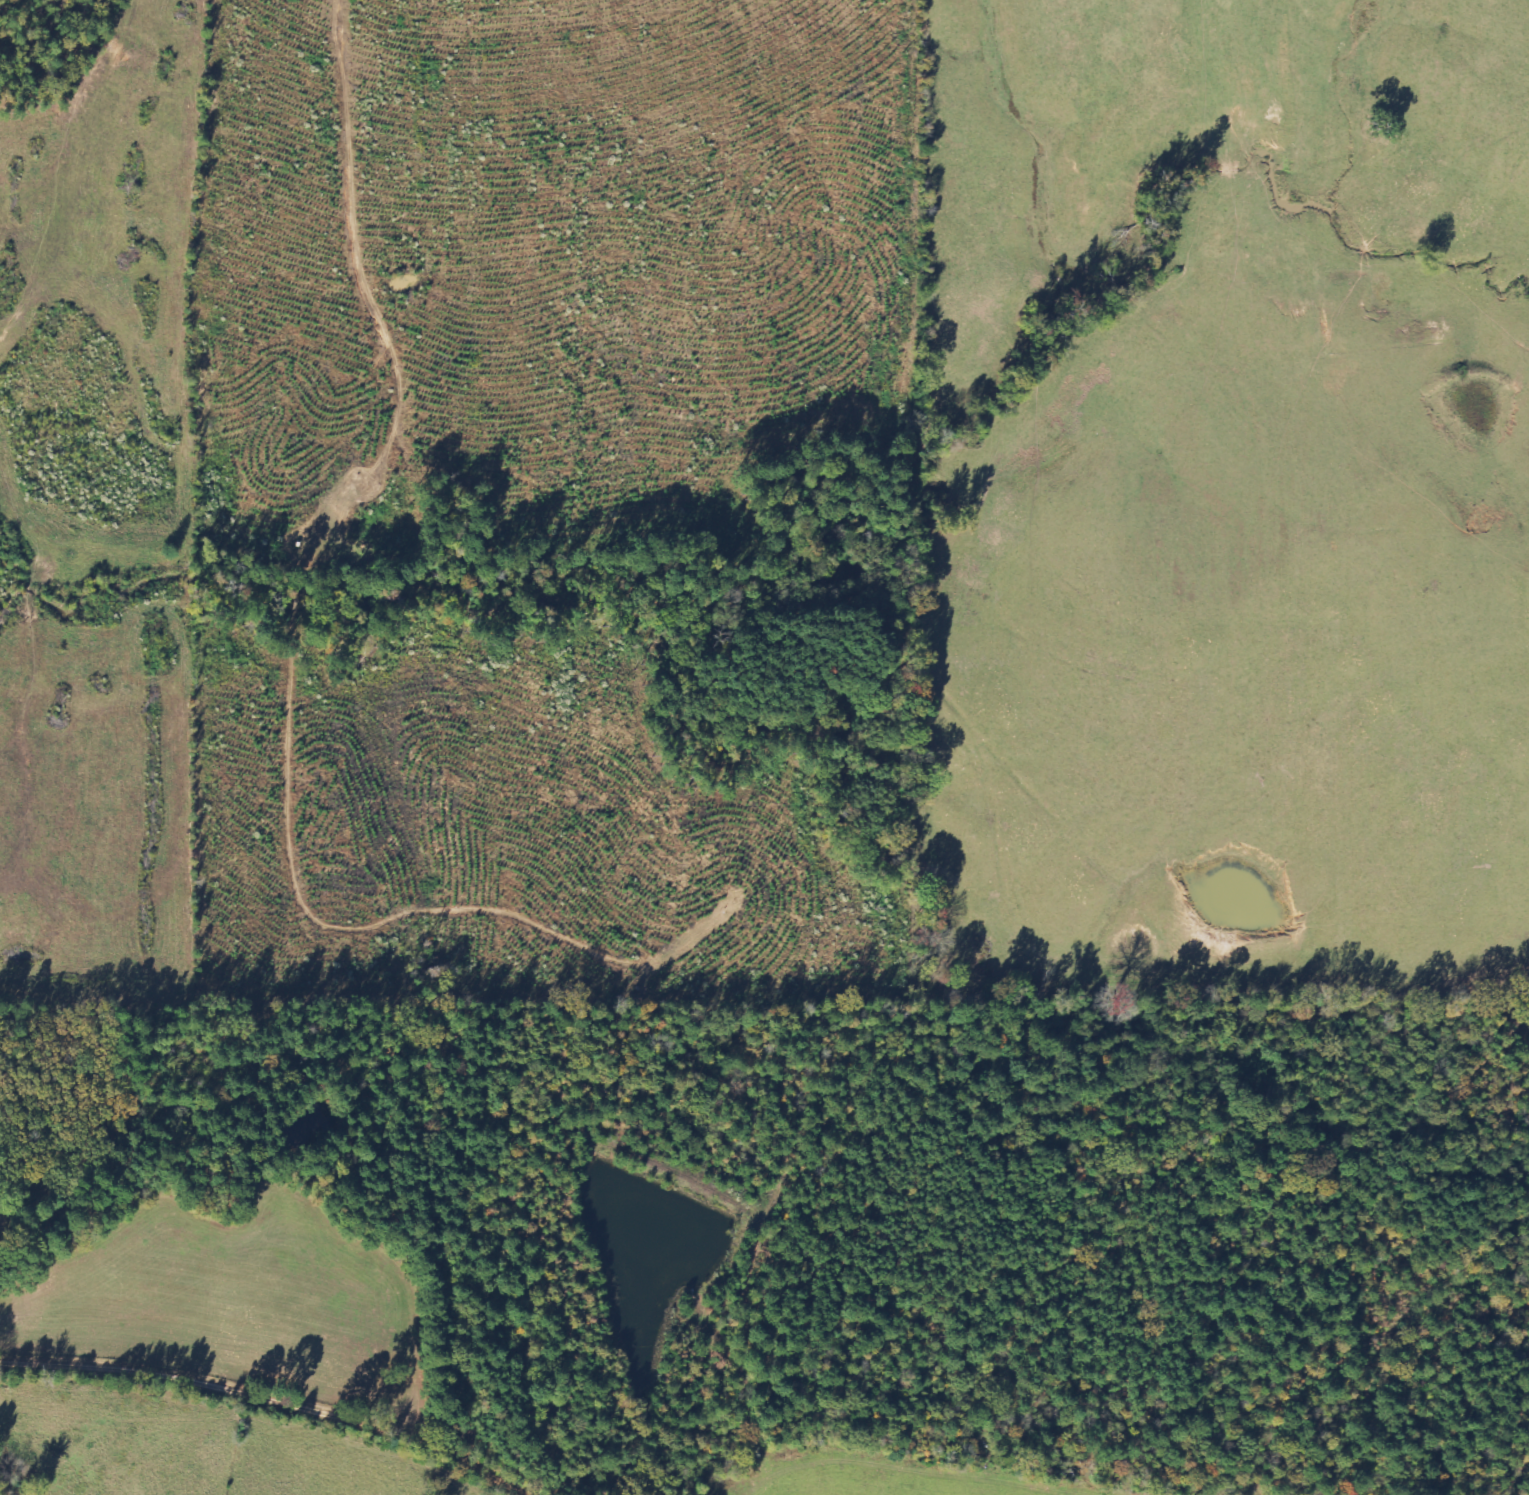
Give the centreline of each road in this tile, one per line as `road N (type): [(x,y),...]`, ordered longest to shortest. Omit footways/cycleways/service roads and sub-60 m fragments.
road 1 (residential): [(531,1494),(424,1439),(197,1382),(0,1364)]

